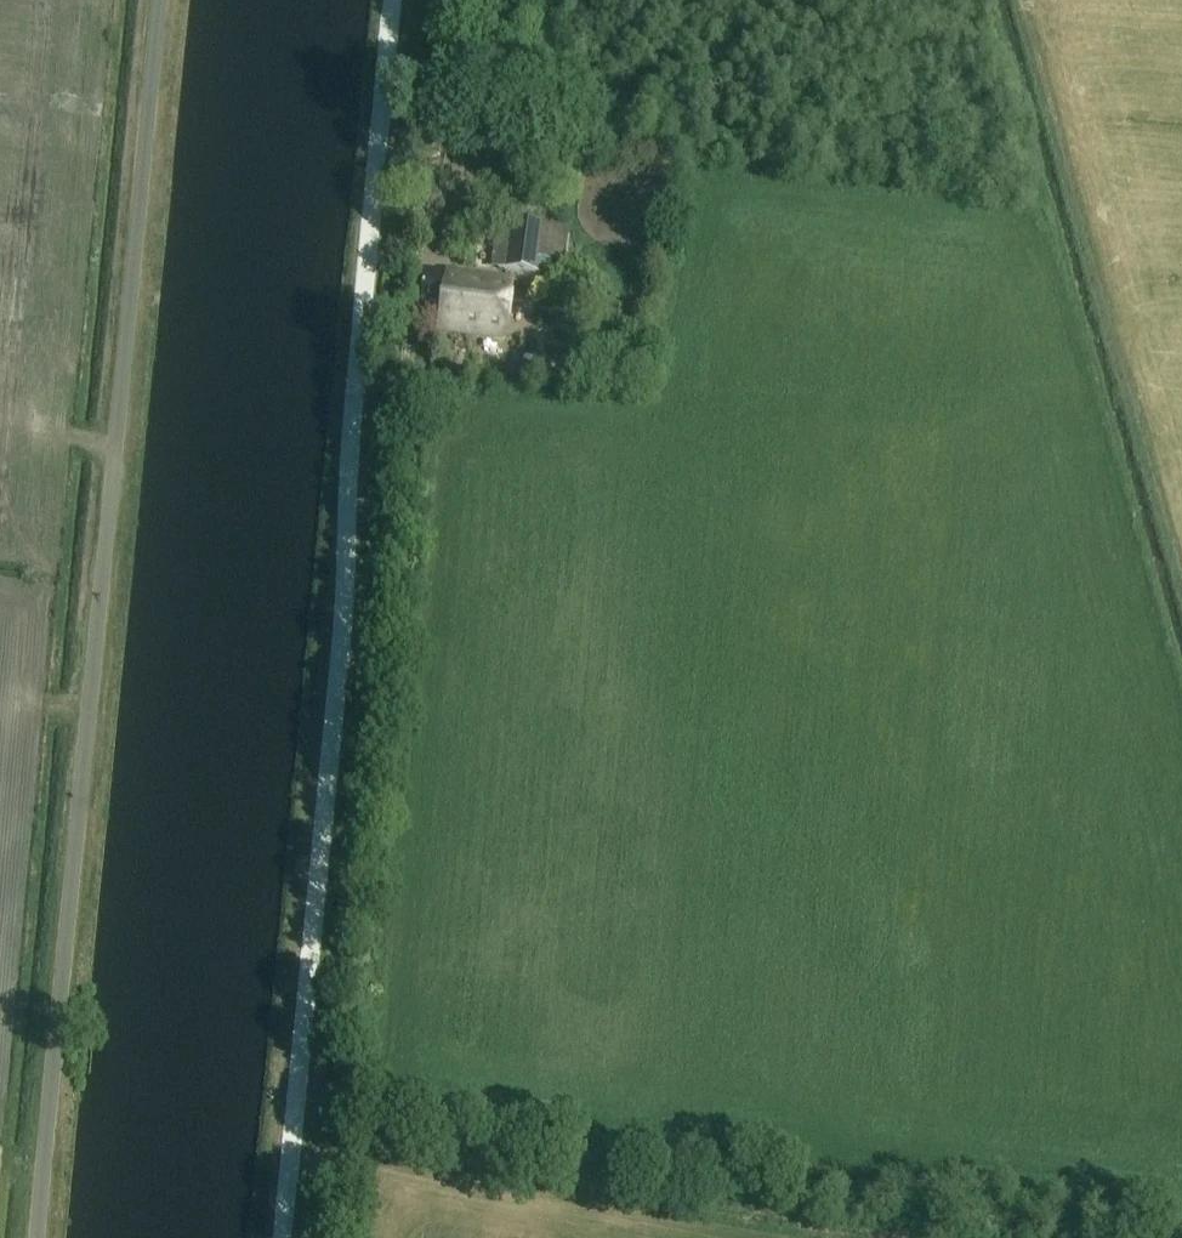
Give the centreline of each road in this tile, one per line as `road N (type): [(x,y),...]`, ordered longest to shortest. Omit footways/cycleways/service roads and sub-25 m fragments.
road 1 (unclassified): [(37,1237),(159,0)]
road 2 (track): [(1181,570),(1023,0)]

